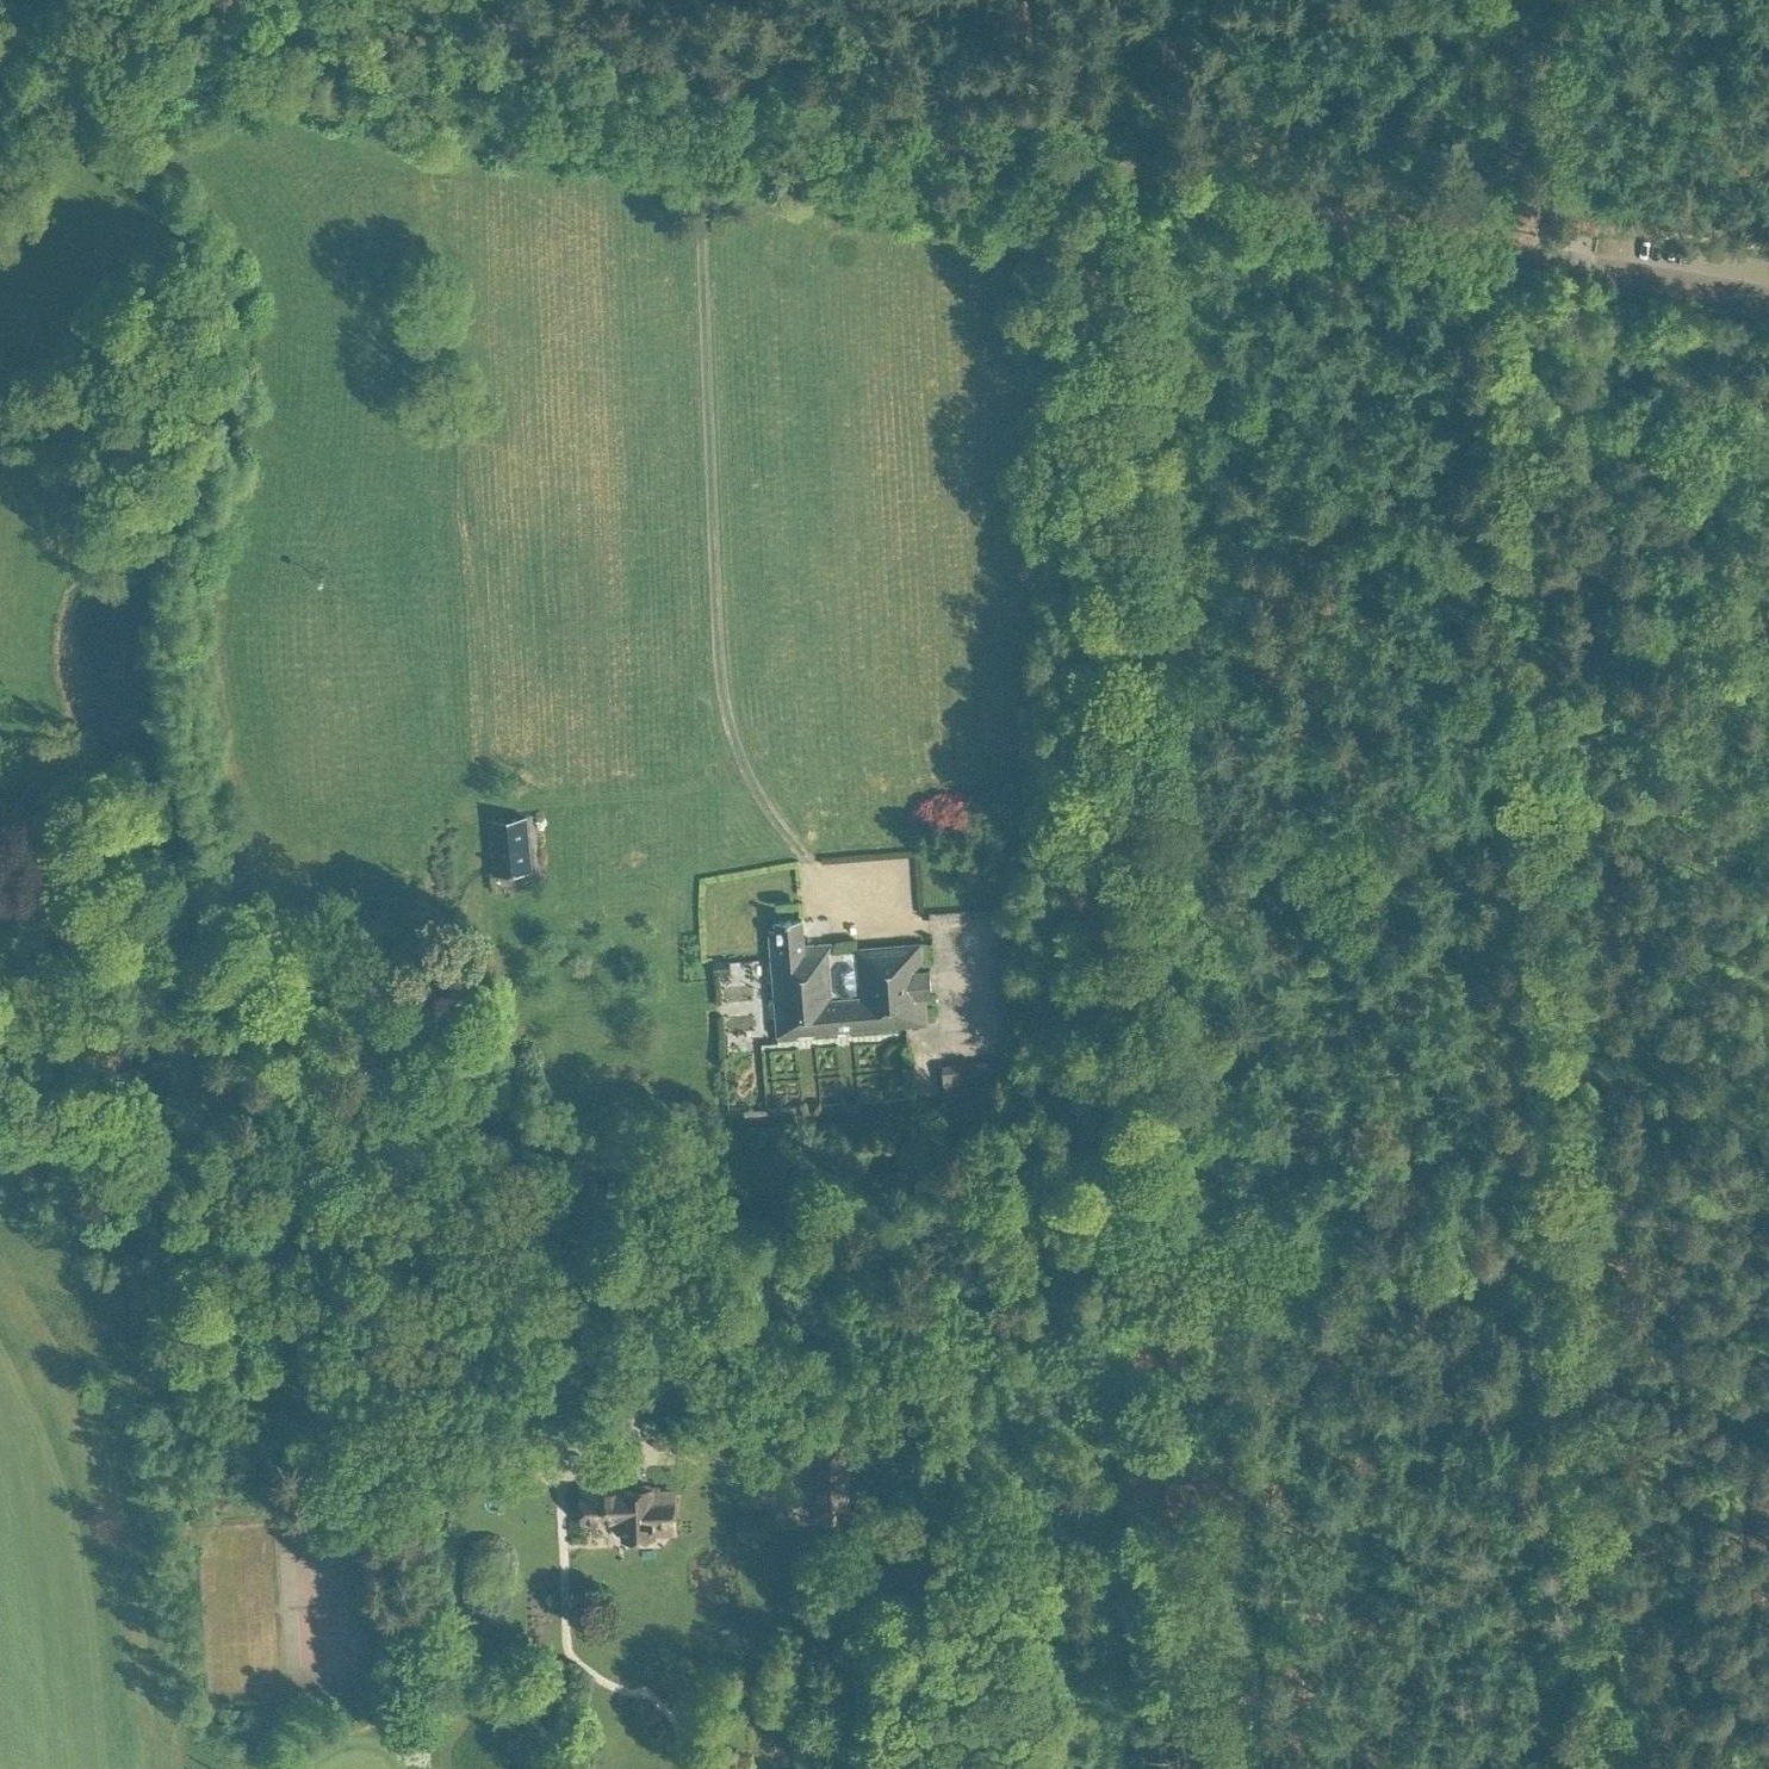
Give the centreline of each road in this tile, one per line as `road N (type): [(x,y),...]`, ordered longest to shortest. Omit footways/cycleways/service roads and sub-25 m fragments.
road 1 (tertiary): [(1768,289),(158,0)]
road 2 (track): [(1163,1233),(1018,1239),(708,1292),(639,1275),(585,1245),(290,1234),(157,1150),(87,1123),(0,1115)]
road 3 (track): [(1578,786),(1620,1768)]
road 4 (track): [(1543,340),(1578,786)]

